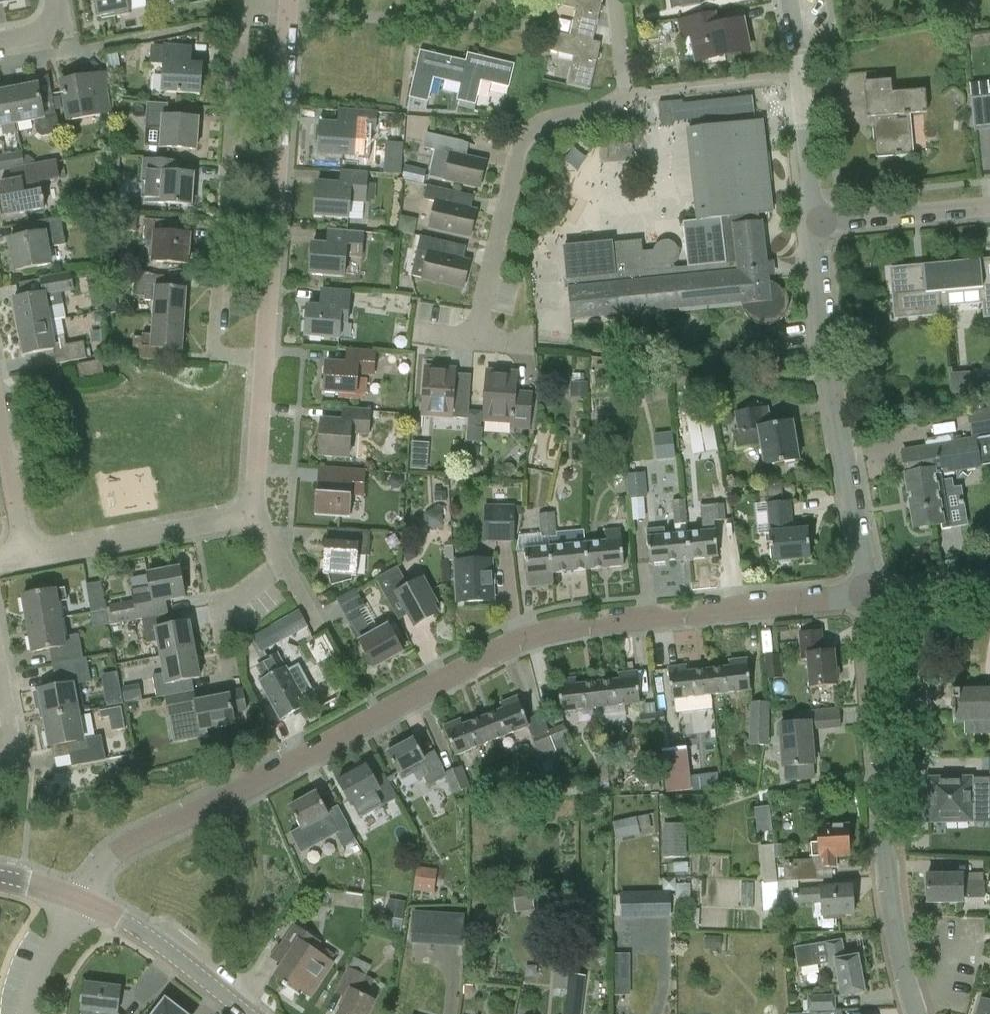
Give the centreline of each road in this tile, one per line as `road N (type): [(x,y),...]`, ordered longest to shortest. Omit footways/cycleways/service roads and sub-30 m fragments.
road 1 (residential): [(74,898),(103,862),(552,632),(866,595)]
road 2 (residential): [(250,511),(258,497),(286,9)]
road 3 (residential): [(477,333),(521,148),(549,122),(620,99),(798,78)]
road 4 (residential): [(916,1013),(889,900),(866,595)]
road 5 (residential): [(866,595),(816,225)]
road 6 (residential): [(286,9),(525,32)]
road 7 (residential): [(30,562),(250,511)]
road 8 (tertiary): [(247,1013),(151,938),(74,898)]
road 9 (residential): [(816,225),(989,208)]
road 10 (residential): [(816,225),(798,78)]
road 11 (residential): [(30,562),(0,417)]
road 12 (residential): [(866,595),(989,579)]
road 13 (residential): [(28,1013),(74,898)]
road 14 (residential): [(235,662),(237,609),(286,564)]

